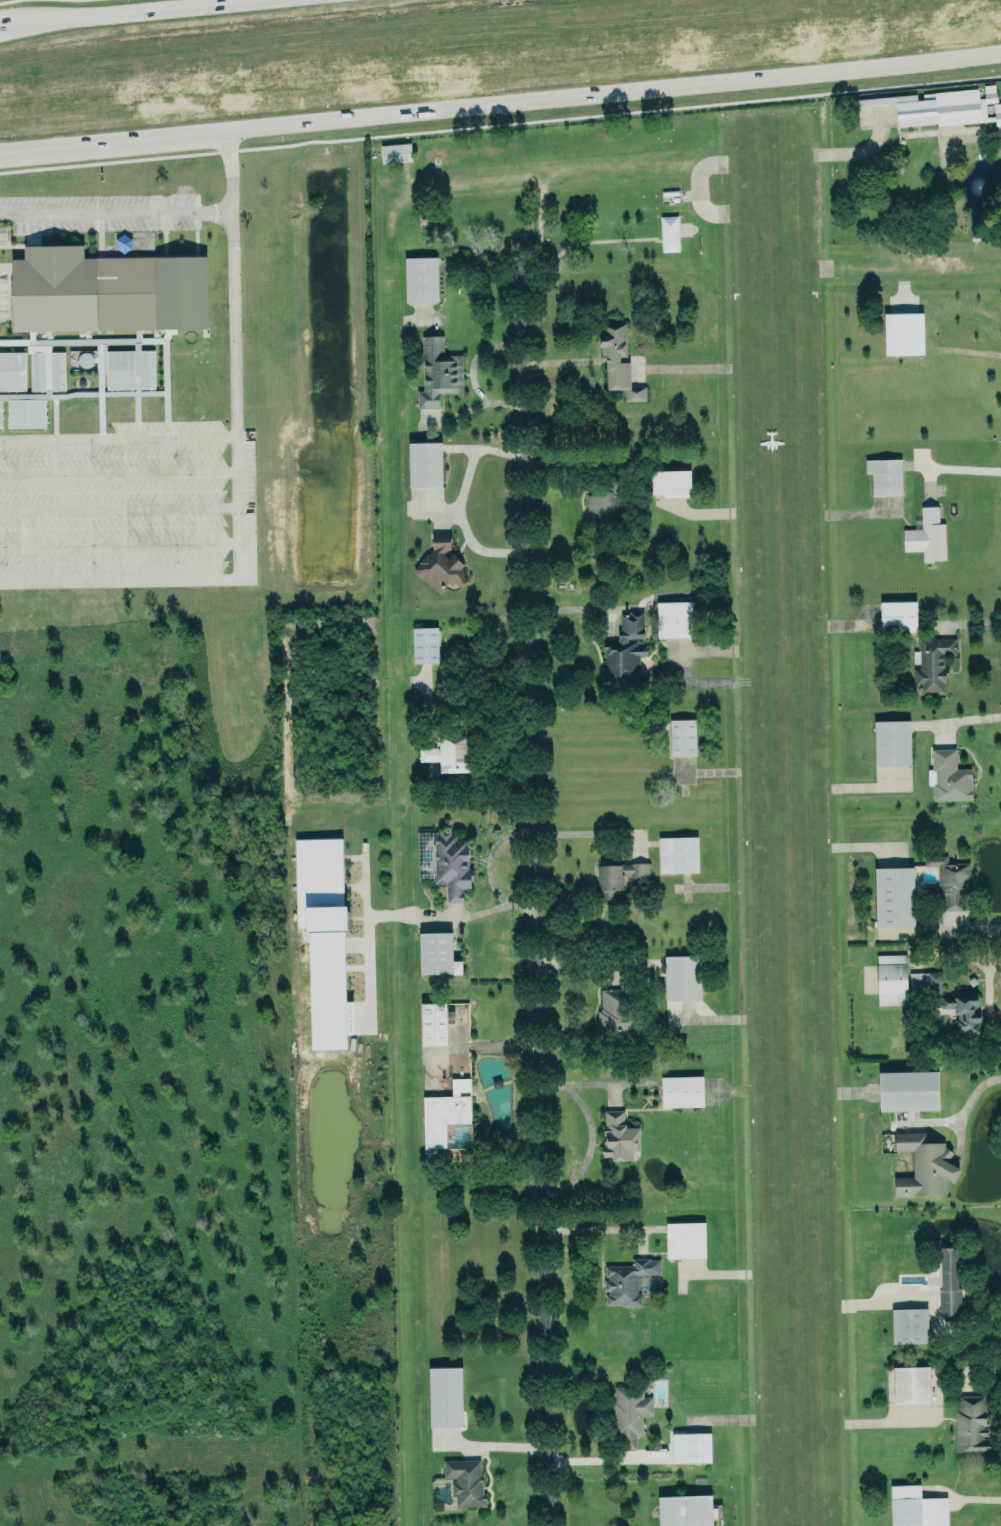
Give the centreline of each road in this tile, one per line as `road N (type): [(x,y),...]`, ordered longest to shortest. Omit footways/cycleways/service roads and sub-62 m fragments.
road 1 (residential): [(527,278),(552,1525)]
road 2 (primary): [(0,150),(787,74)]
road 3 (primary): [(787,74),(1000,47)]
road 4 (primary): [(231,0),(37,19)]

